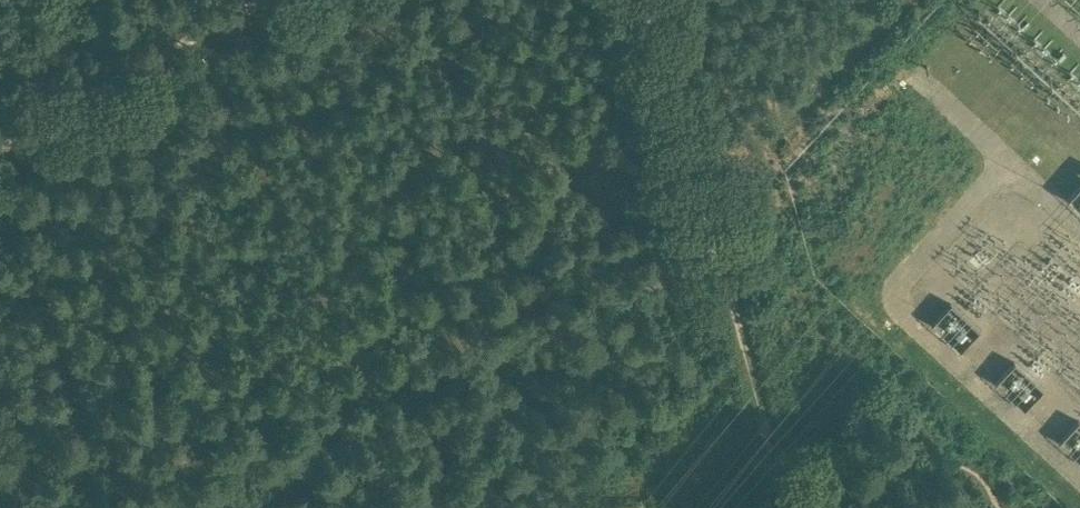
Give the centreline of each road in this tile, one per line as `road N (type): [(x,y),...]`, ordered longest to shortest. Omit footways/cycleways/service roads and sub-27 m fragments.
road 1 (track): [(788,507),(644,0)]
road 2 (track): [(0,150),(263,0)]

